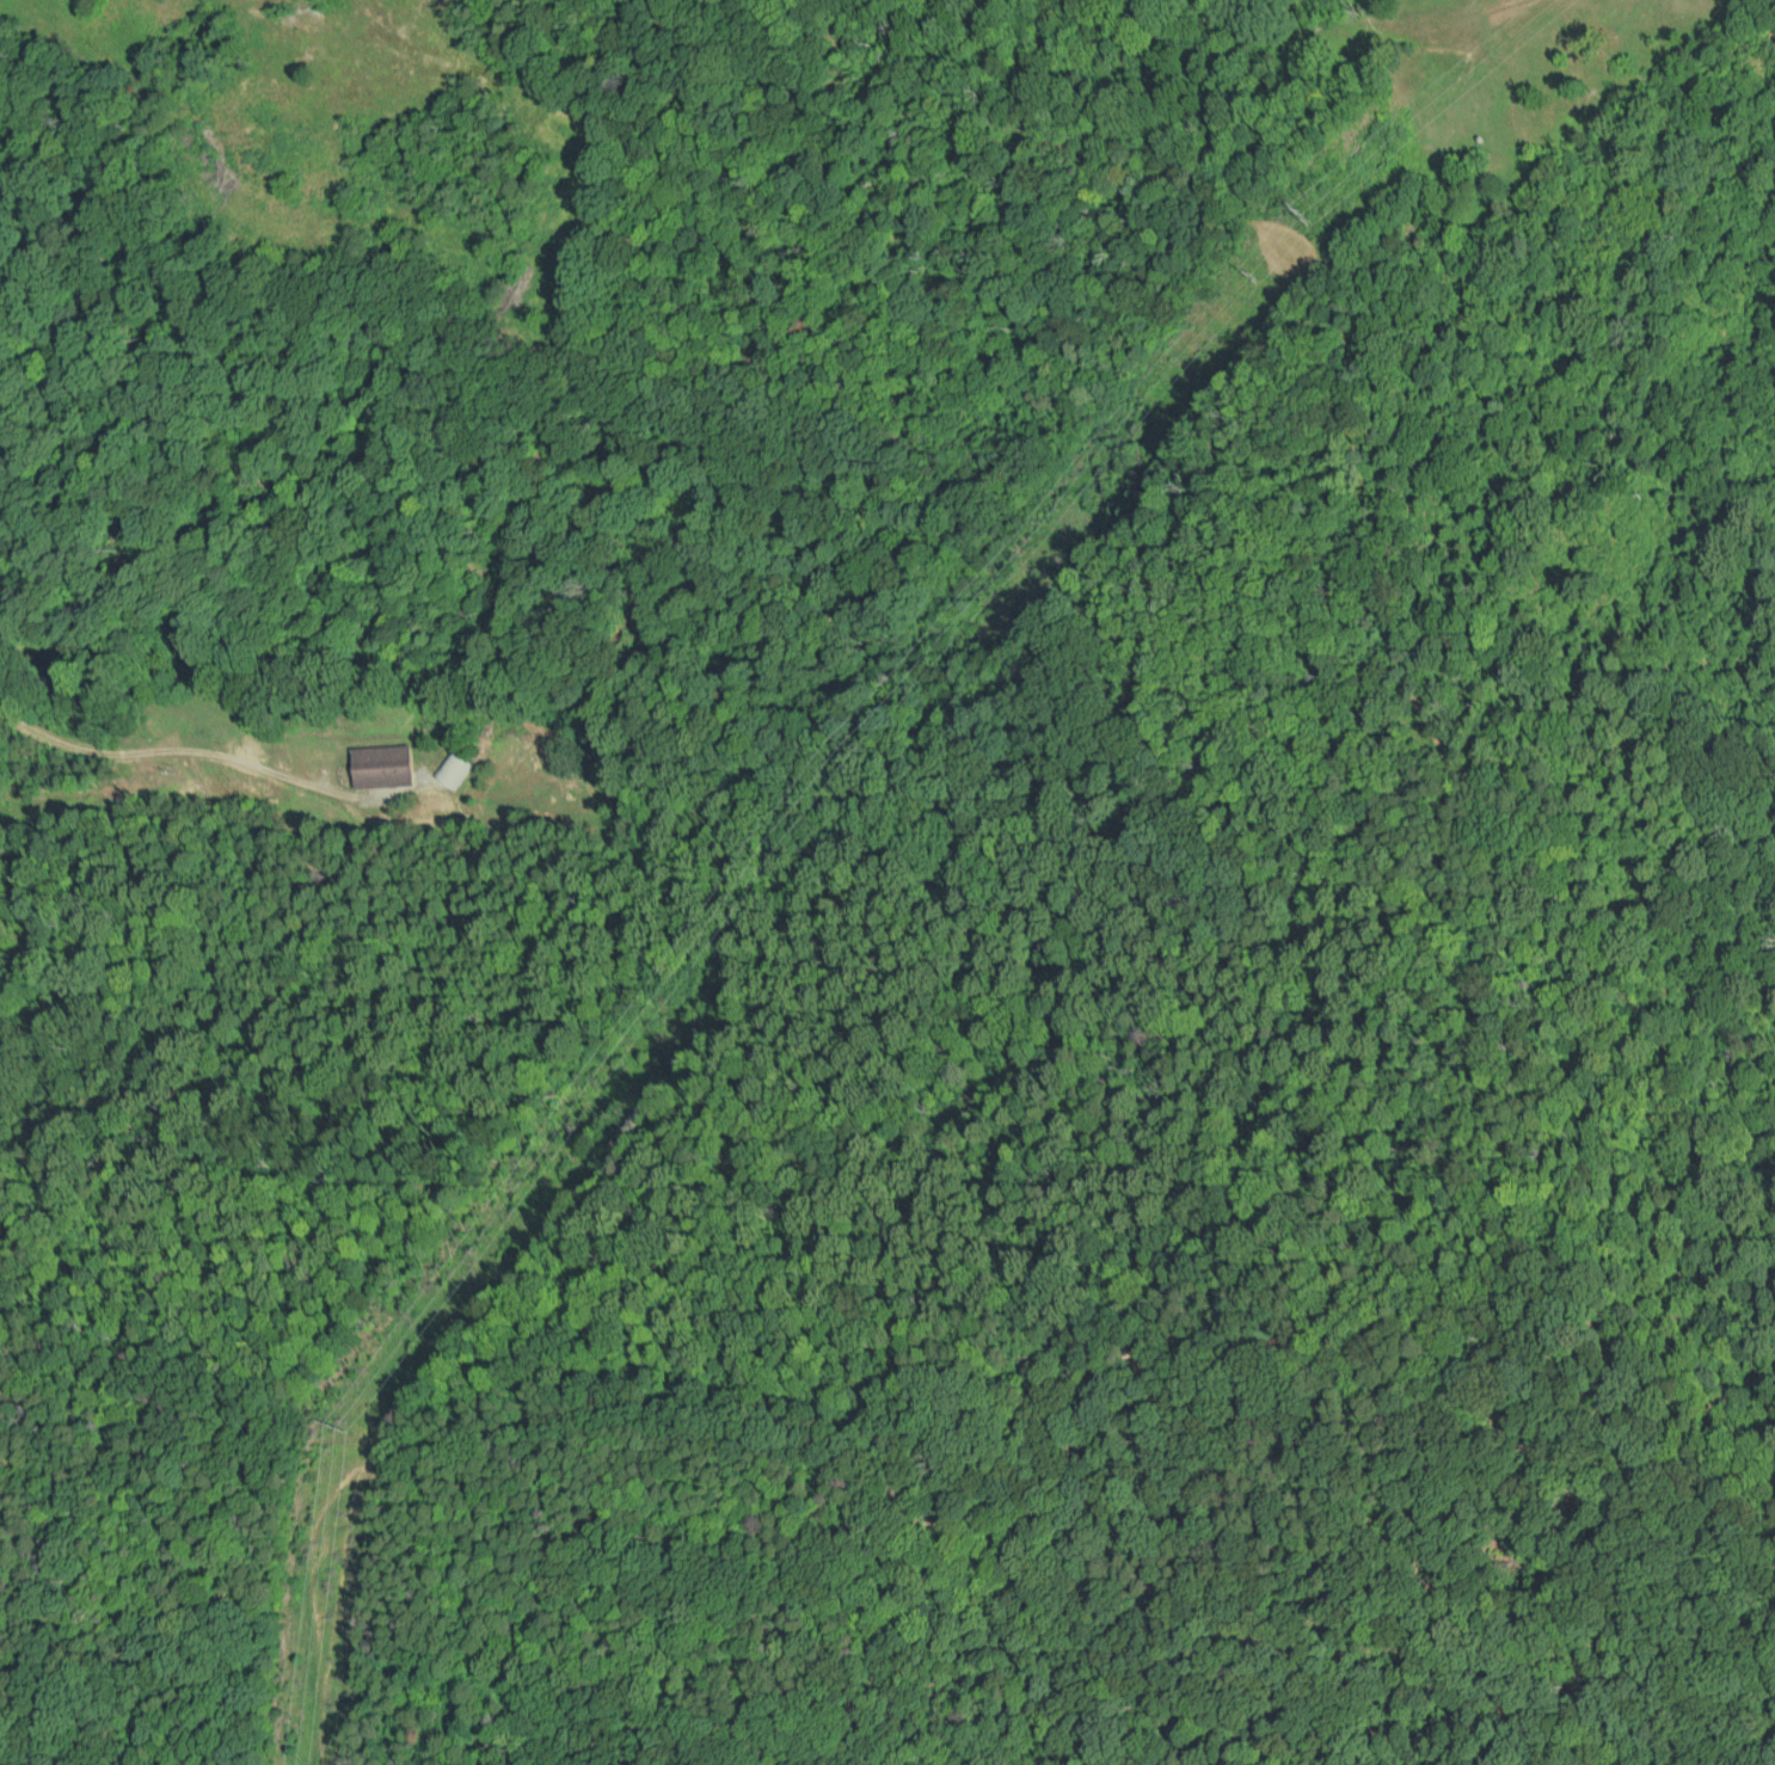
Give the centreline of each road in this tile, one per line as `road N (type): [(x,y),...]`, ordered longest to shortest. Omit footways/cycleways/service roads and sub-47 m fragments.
road 1 (residential): [(0,703),(76,744),(241,755),(361,798),(429,780)]

